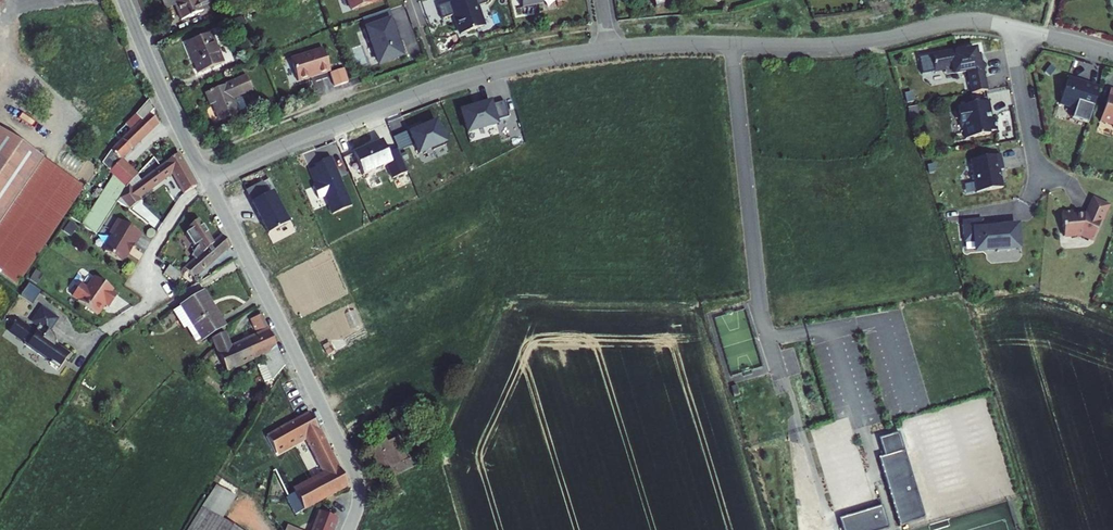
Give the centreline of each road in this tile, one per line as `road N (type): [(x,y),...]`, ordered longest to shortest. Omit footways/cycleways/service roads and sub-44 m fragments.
road 1 (track): [(194,157),(499,44),(682,22),(818,28),(956,0)]
road 2 (residential): [(206,182),(451,80),(610,47)]
road 3 (residential): [(610,47),(851,43),(968,20),(1018,28)]
road 4 (residential): [(206,182),(353,475),(356,501),(347,529)]
road 5 (residential): [(124,0),(206,182)]
road 6 (residential): [(1018,28),(1017,65),(1039,178)]

